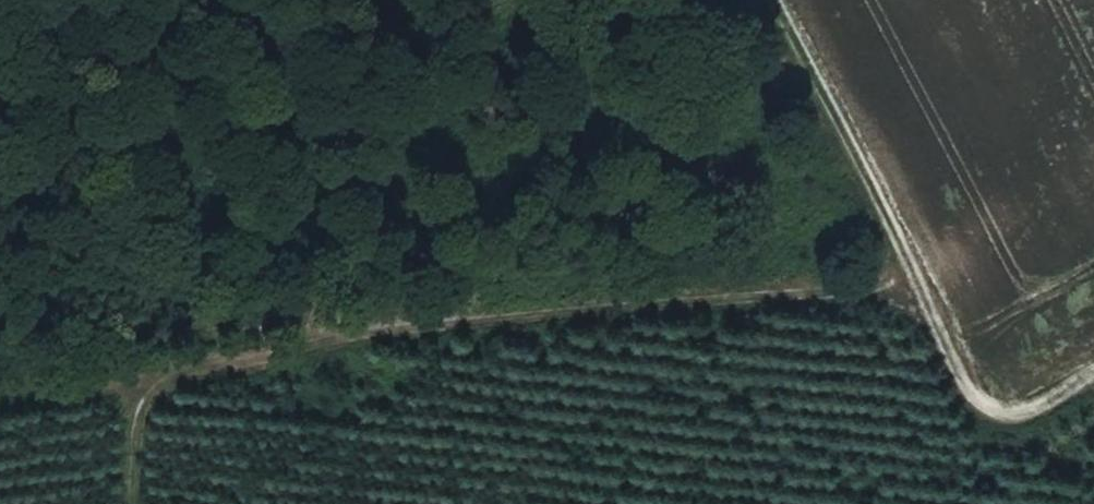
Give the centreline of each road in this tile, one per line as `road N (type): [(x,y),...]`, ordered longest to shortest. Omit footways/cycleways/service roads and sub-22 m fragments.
road 1 (track): [(118,503),(132,379),(445,315),(896,279),(767,0)]
road 2 (track): [(1093,383),(1017,411),(978,404),(896,279)]
road 3 (track): [(0,399),(132,379)]

